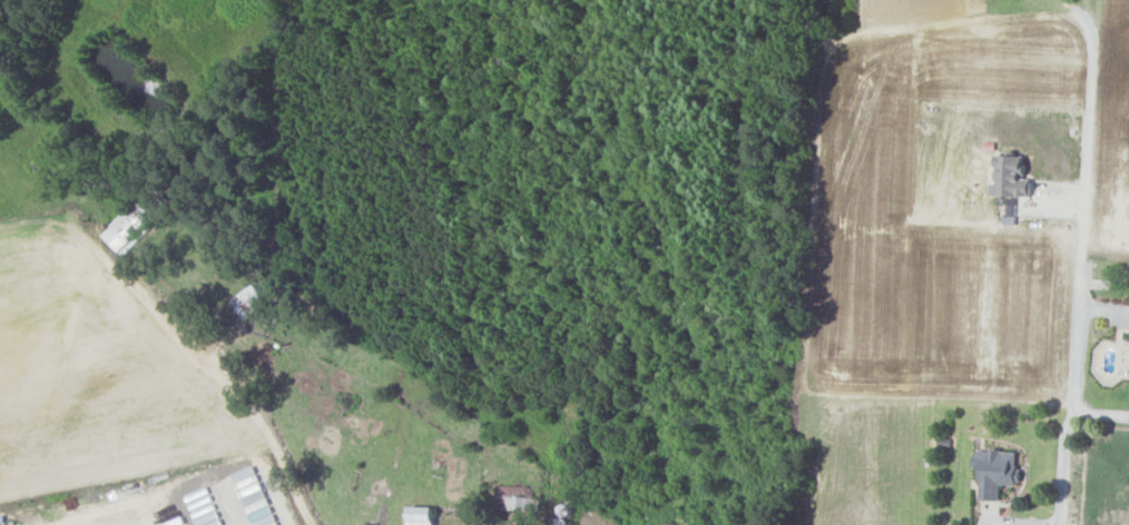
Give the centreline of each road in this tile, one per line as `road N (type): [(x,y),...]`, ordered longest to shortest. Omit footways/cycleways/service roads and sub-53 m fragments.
road 1 (residential): [(1076,413),(1092,20)]
road 2 (residential): [(1128,417),(1076,413),(1070,419),(1064,524)]

